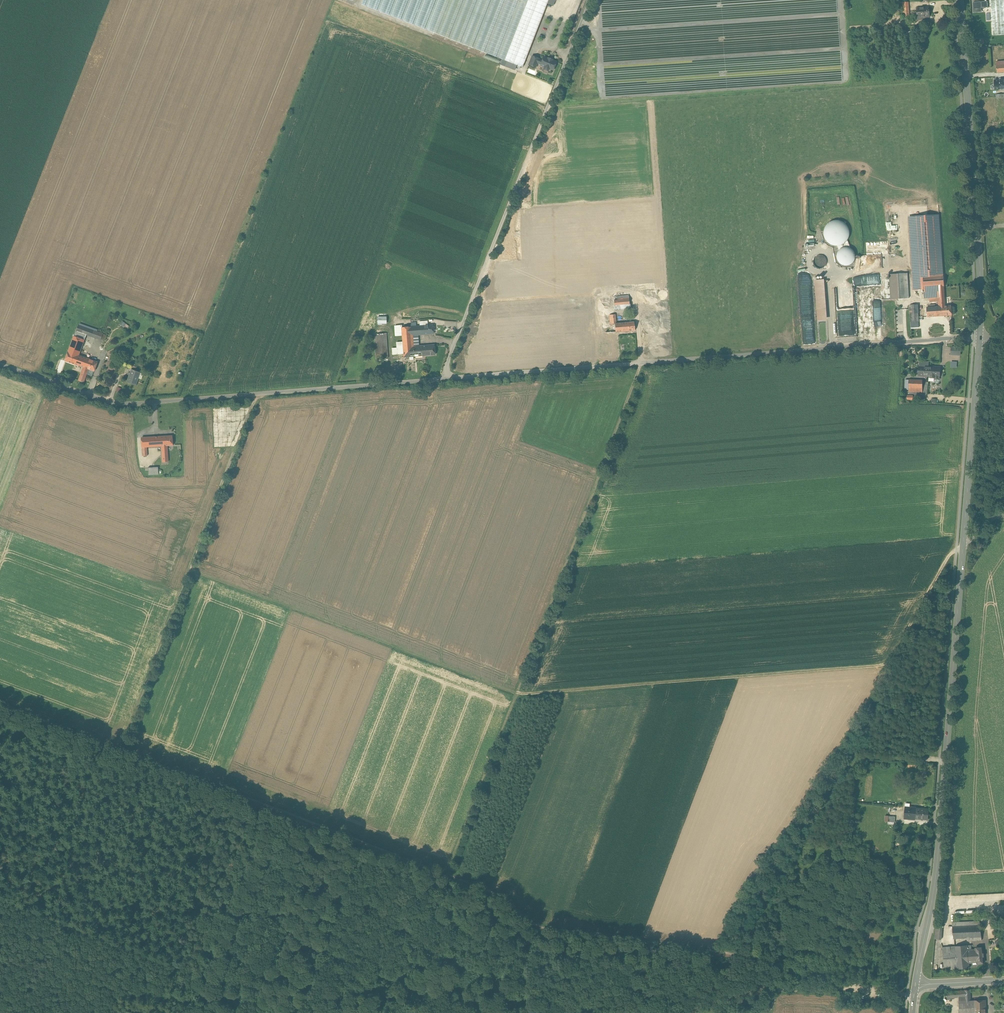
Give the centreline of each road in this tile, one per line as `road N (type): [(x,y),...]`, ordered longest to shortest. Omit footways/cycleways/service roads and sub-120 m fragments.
road 1 (track): [(963,550),(950,556),(892,665),(519,694),(643,363)]
road 2 (tertiary): [(916,984),(937,867),(980,339)]
road 3 (unclassified): [(445,378),(980,339)]
road 4 (unclassified): [(0,363),(128,403),(445,378)]
road 5 (unclassified): [(591,0),(445,378)]
road 6 (tertiary): [(980,339),(960,0)]
road 7 (track): [(273,806),(194,1012)]
road 8 (track): [(471,301),(614,292)]

